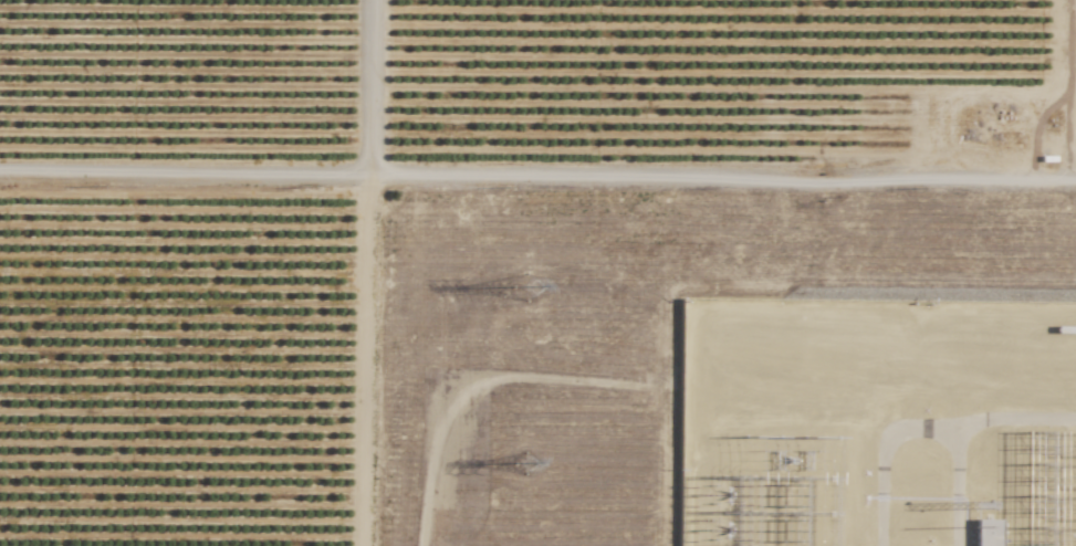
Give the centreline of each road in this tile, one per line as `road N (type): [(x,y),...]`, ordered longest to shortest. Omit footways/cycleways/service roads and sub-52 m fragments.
road 1 (track): [(371,0),(366,171),(0,169)]

